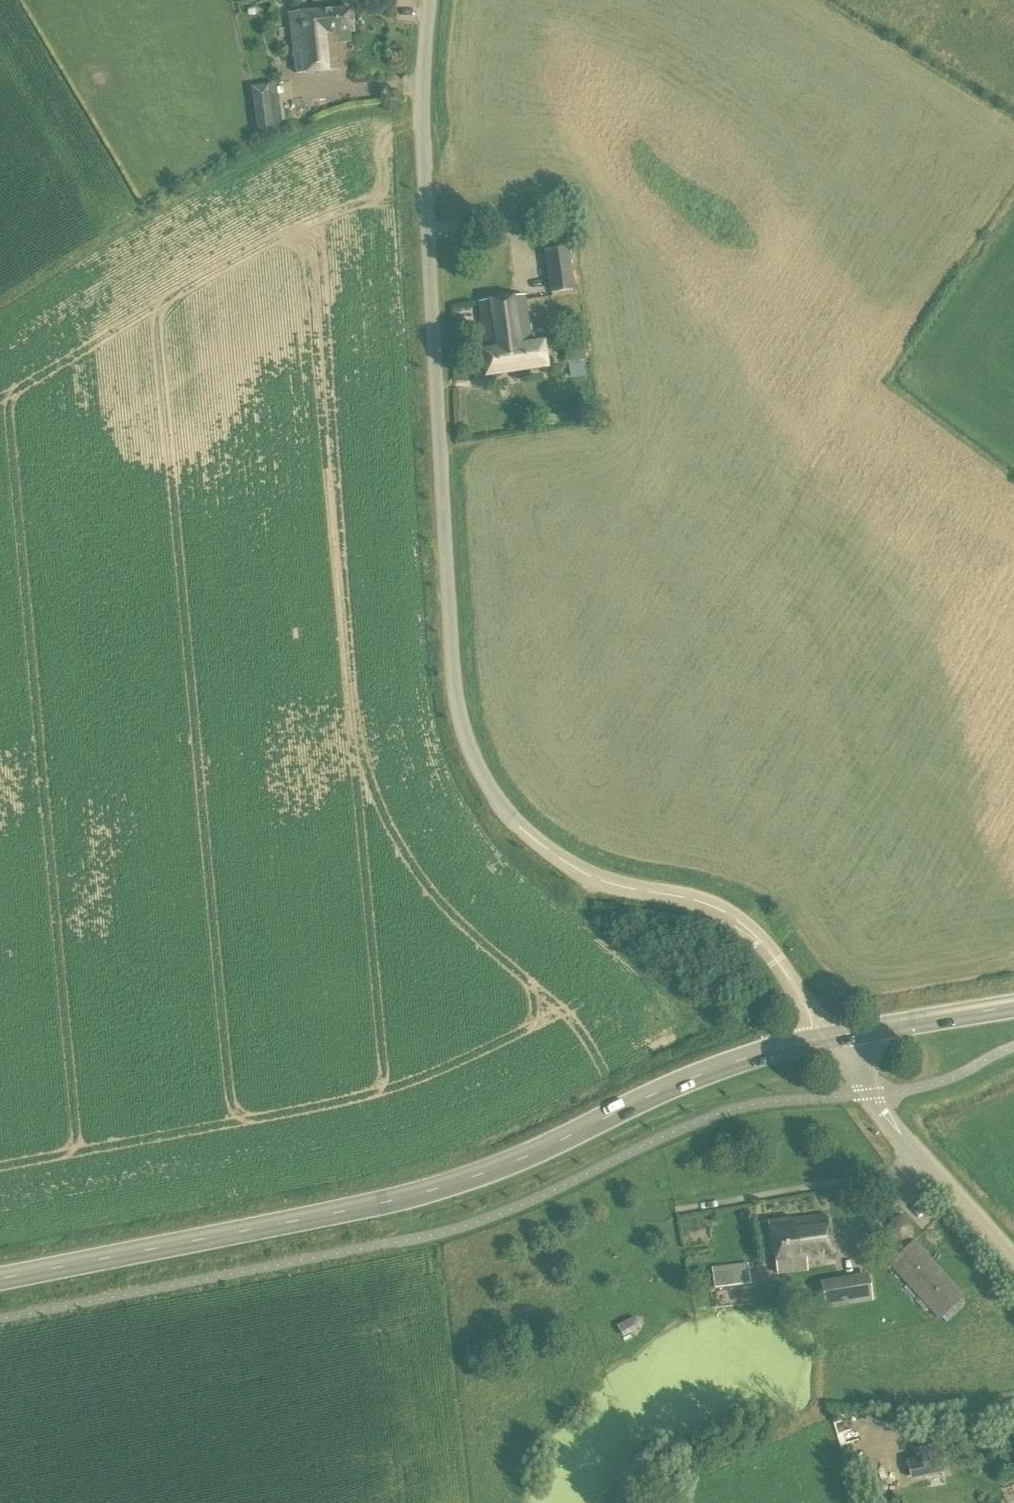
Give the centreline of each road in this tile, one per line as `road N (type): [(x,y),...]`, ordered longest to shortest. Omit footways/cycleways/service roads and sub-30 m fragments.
road 1 (unclassified): [(830,1044),(769,948),(738,919),(608,885),(543,851),(512,813),(470,734),(455,671),(427,333),(421,62),(428,0)]
road 2 (tertiary): [(0,1280),(440,1187),(682,1087),(830,1044)]
road 3 (unclassified): [(1013,1265),(927,1171),(830,1044)]
road 4 (tertiary): [(830,1044),(1013,1012)]

